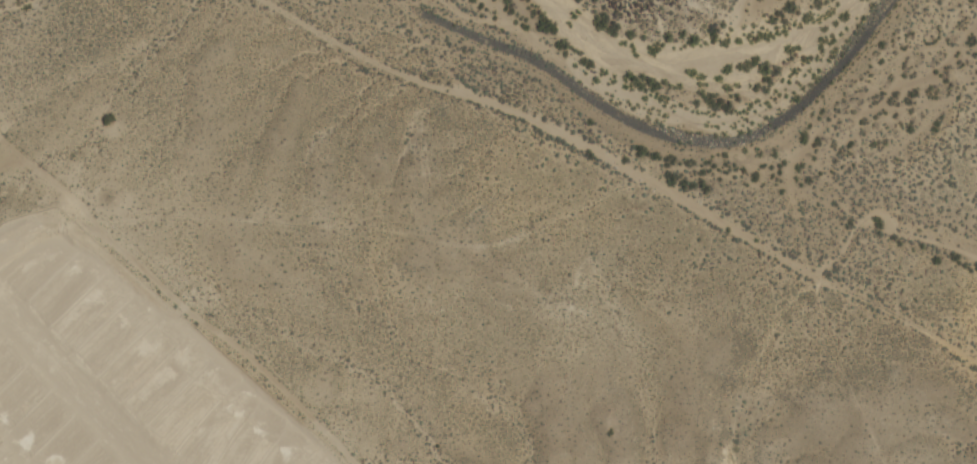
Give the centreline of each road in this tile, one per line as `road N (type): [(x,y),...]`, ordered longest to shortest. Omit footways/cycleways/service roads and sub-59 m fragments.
road 1 (residential): [(152,463),(0,310)]

